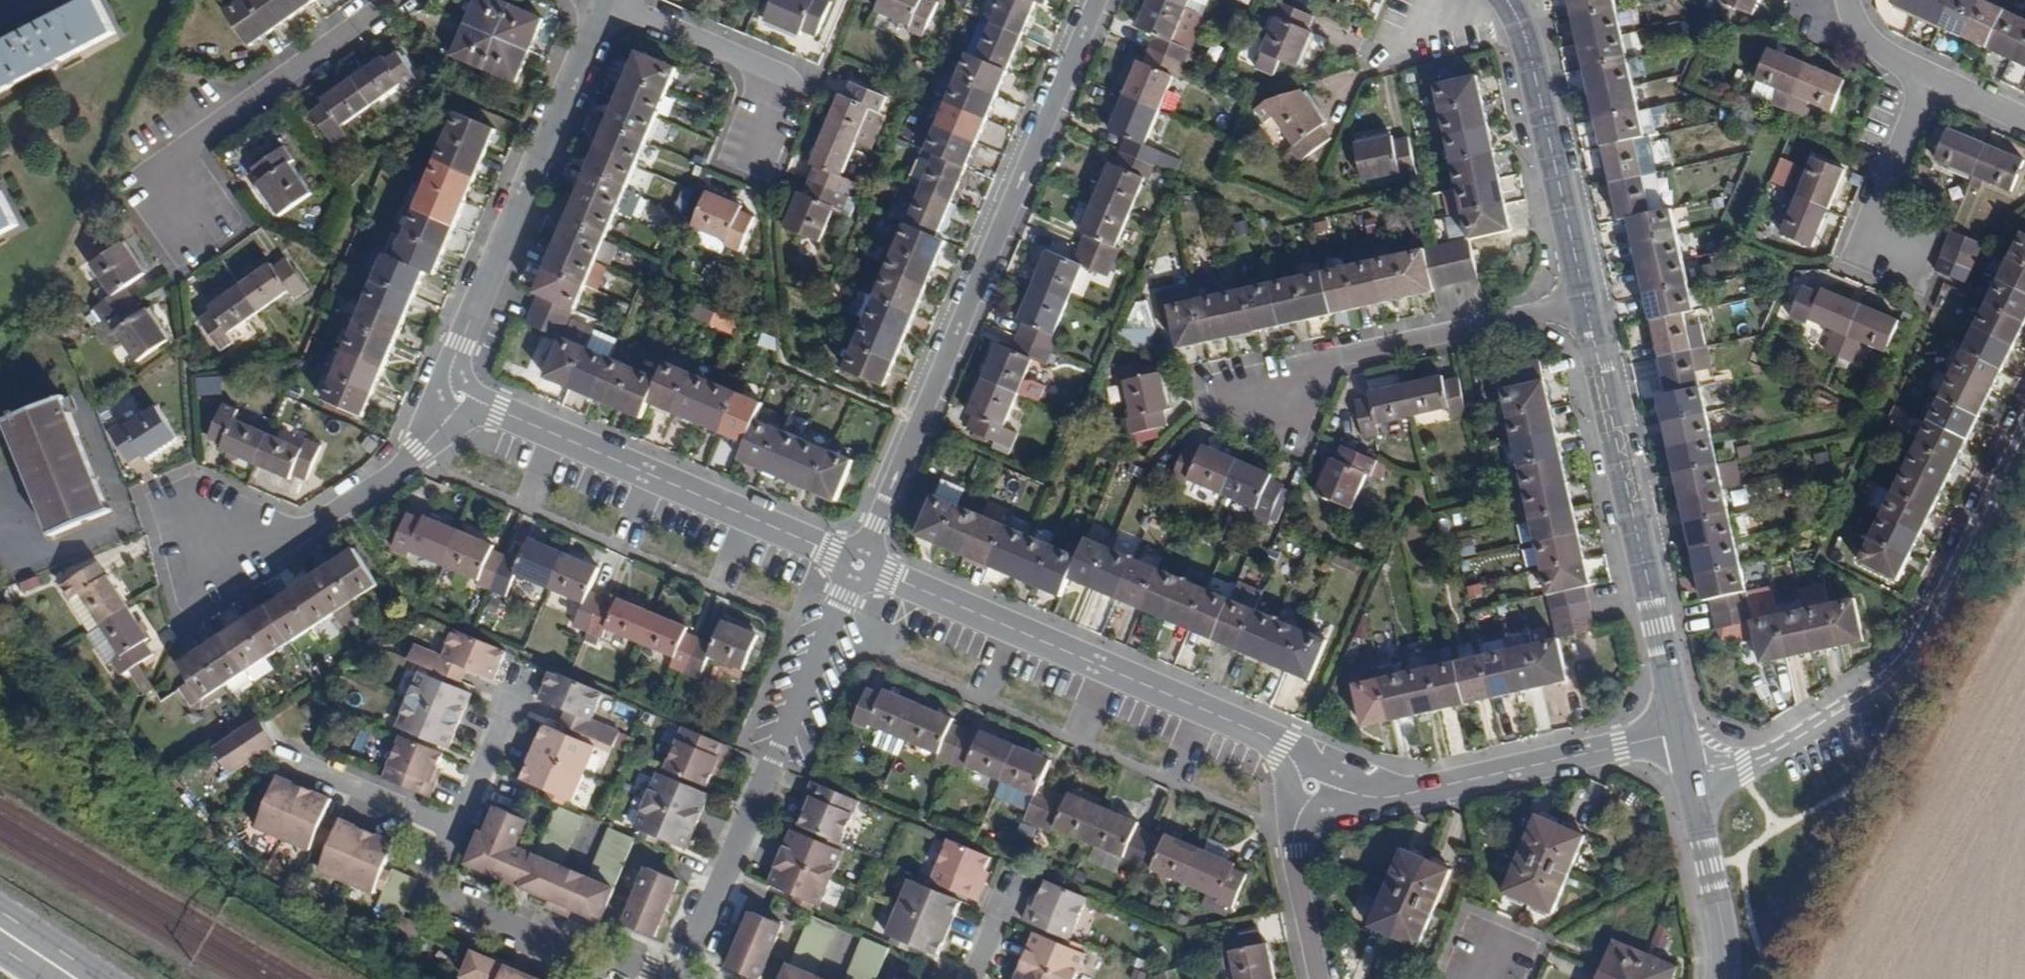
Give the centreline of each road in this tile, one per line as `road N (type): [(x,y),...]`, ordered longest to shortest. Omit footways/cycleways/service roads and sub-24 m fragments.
road 1 (residential): [(867,545),(1105,0)]
road 2 (residential): [(1698,798),(1748,774),(1909,668),(2024,447)]
road 3 (residential): [(880,575),(1282,748),(1300,766)]
road 4 (residential): [(1590,303),(1685,733)]
road 5 (residential): [(610,1),(459,349),(450,389),(457,402)]
road 6 (residential): [(679,978),(847,586)]
road 7 (residential): [(457,402),(483,405),(837,557)]
road 8 (residential): [(457,402),(443,429),(396,470),(313,525),(210,551),(178,498)]
road 9 (residential): [(1590,303),(1315,367),(1246,399)]
road 10 (residential): [(393,0),(172,156),(167,180),(197,234)]
road 11 (residential): [(1345,792),(1406,797),(1685,733)]
road 12 (residential): [(1507,0),(1527,41),(1590,303)]
road 13 (residential): [(667,978),(441,899),(436,883),(458,833)]
road 14 (residential): [(610,1),(772,71),(780,86),(751,160)]
road 15 (residential): [(1931,73),(1876,208),(1874,234),(1917,258)]
road 16 (residential): [(458,833),(291,757)]
road 17 (residential): [(1698,798),(1724,927),(1718,978)]
road 18 (residential): [(1301,814),(1291,858),(1316,978)]
road 19 (residential): [(513,702),(458,833)]

